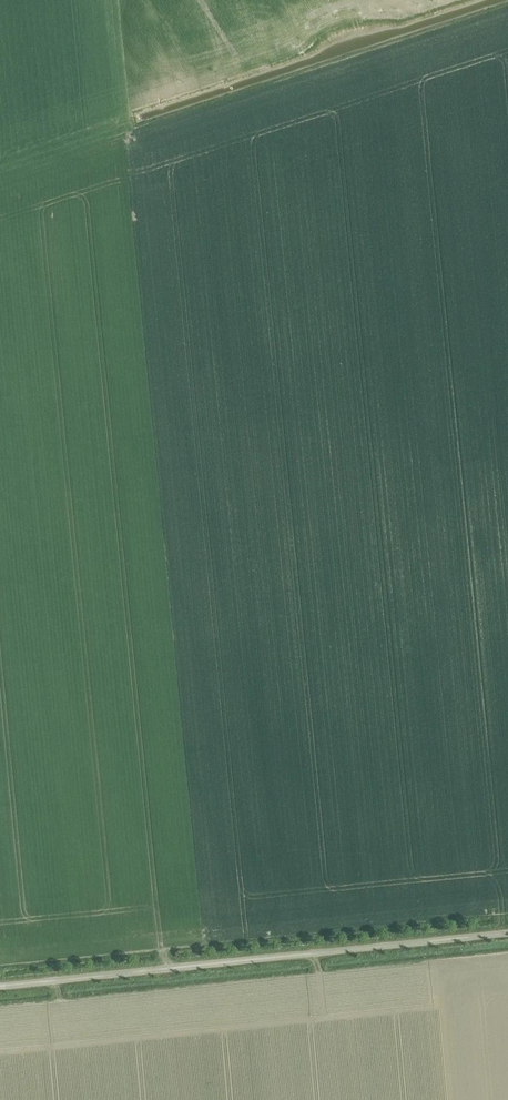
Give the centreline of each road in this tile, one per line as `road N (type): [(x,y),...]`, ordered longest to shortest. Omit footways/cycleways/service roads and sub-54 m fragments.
road 1 (unclassified): [(507,933),(0,986)]

